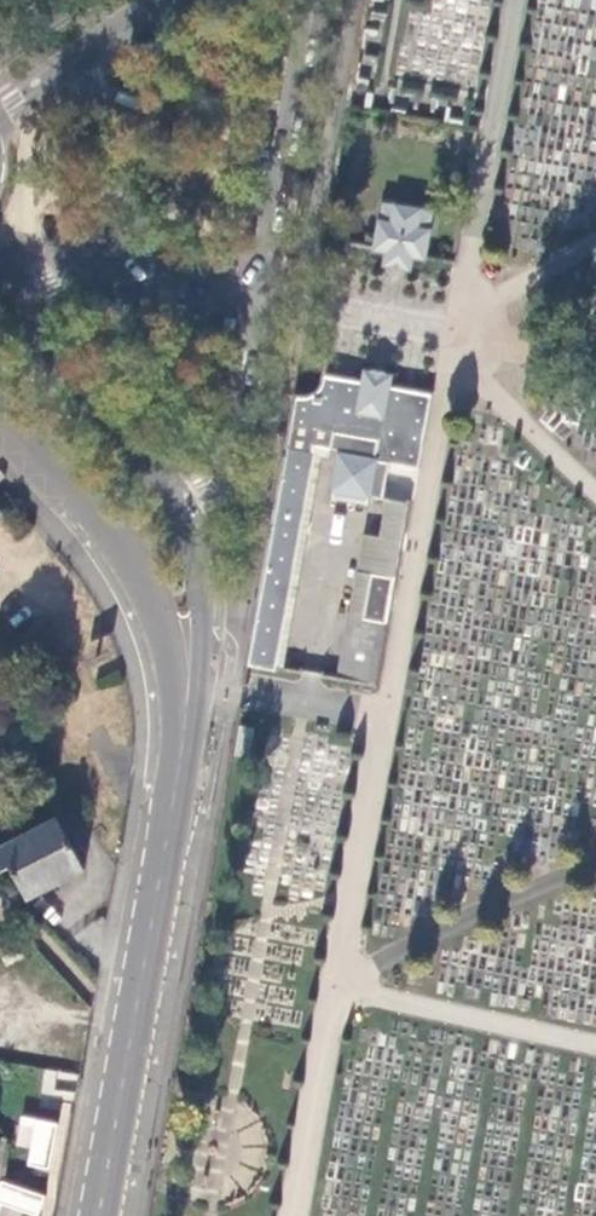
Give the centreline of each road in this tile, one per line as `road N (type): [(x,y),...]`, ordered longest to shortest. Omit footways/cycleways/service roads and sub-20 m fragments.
road 1 (secondary): [(172,787),(201,674),(207,616),(199,557),(134,434),(0,290)]
road 2 (secondary): [(172,787),(95,1215)]
road 3 (secondary): [(0,415),(111,531),(151,590),(173,676),(172,787)]
road 4 (tertiary): [(0,112),(158,0)]

